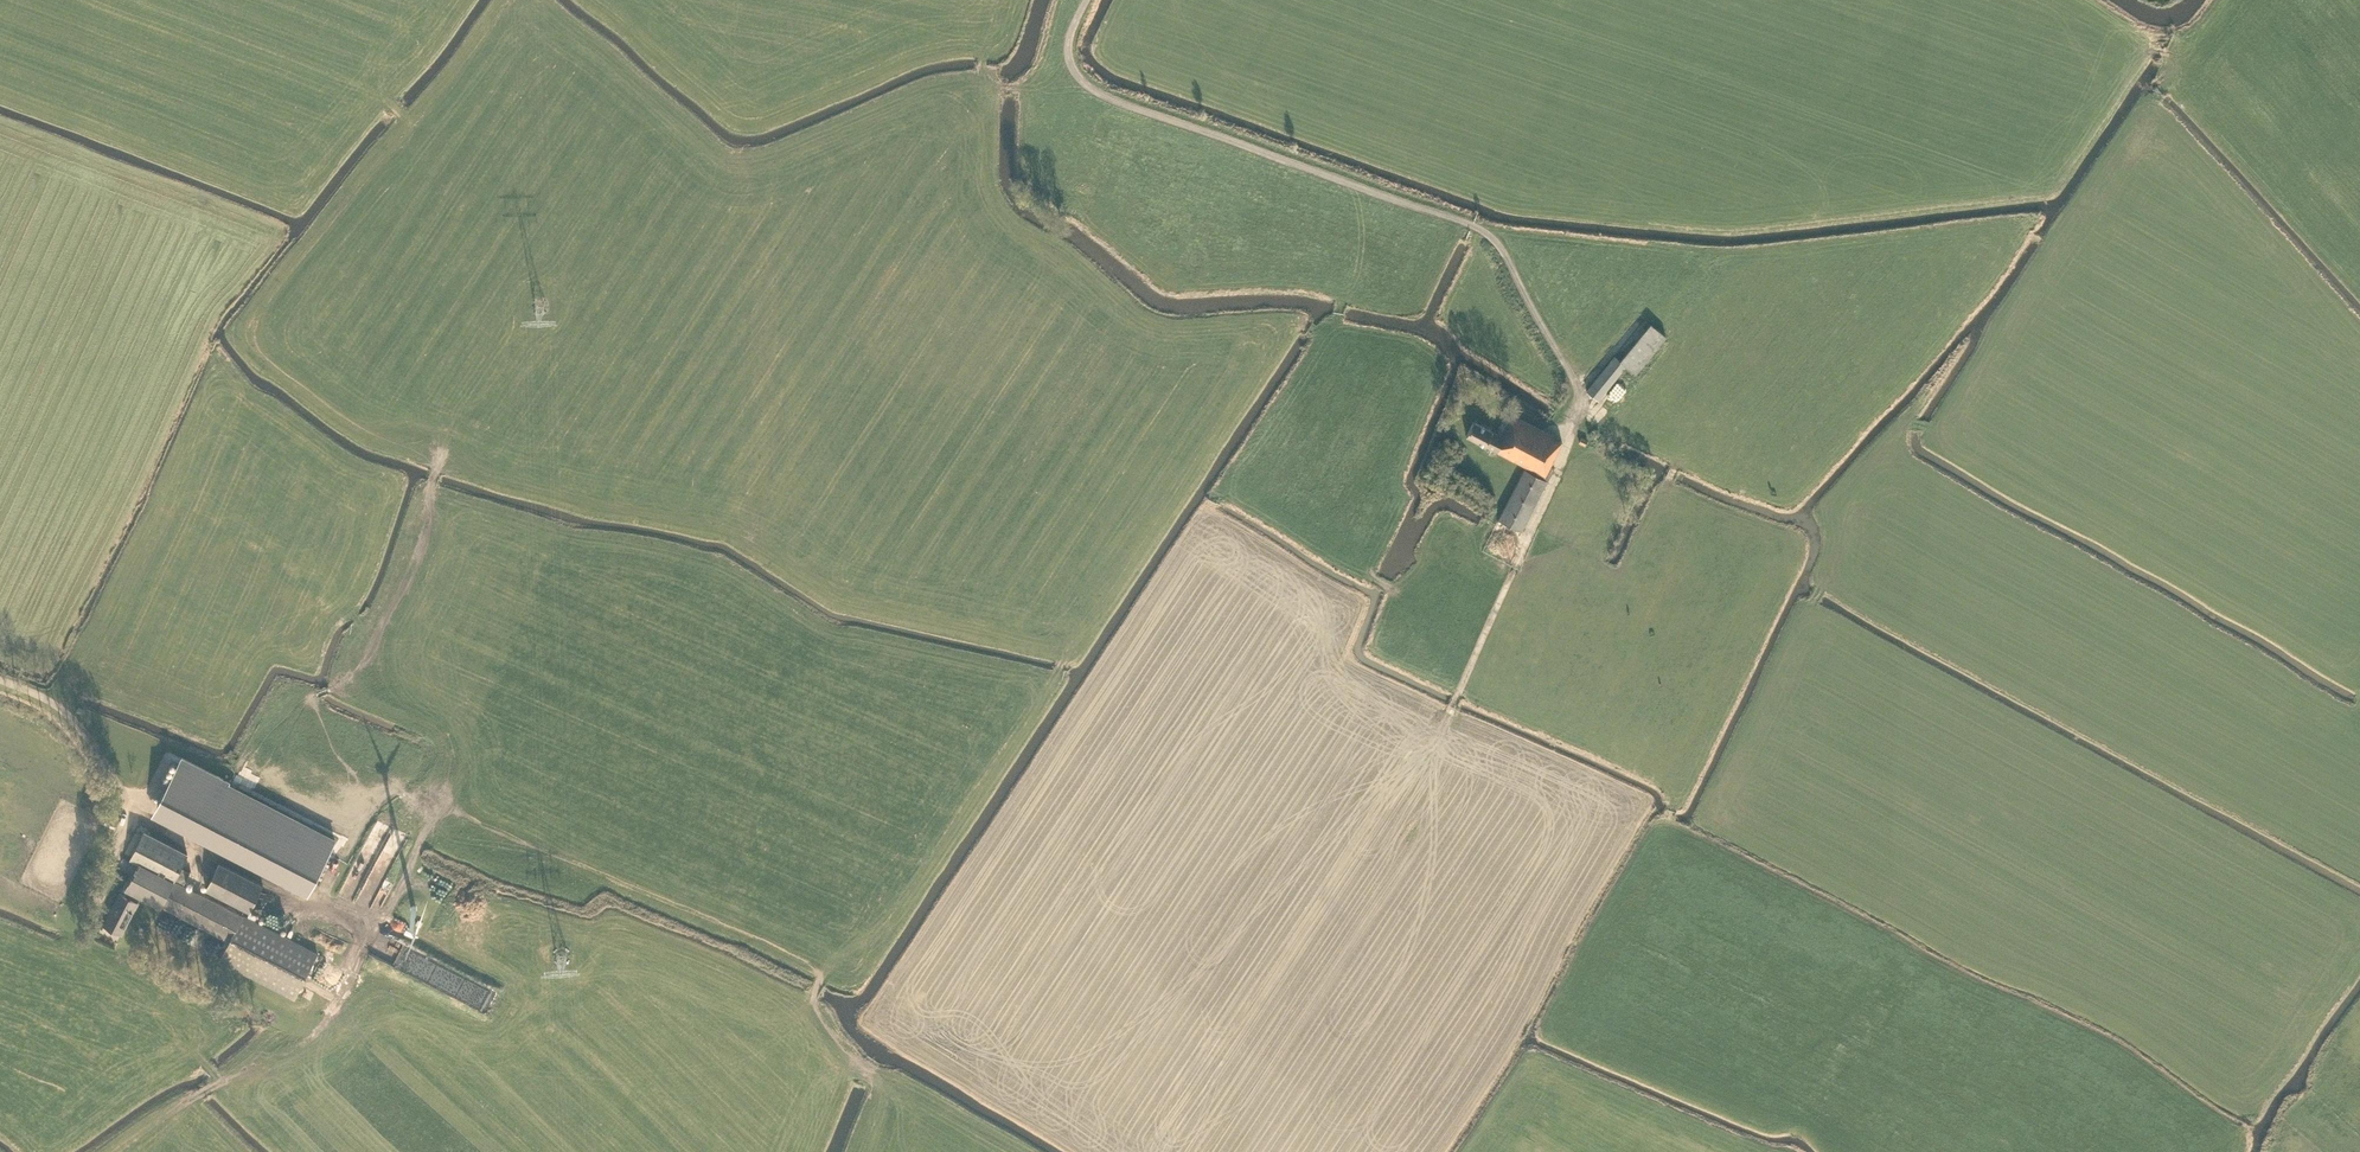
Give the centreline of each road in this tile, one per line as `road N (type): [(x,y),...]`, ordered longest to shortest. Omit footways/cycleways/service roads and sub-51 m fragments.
road 1 (unclassified): [(1554,345),(1499,245),(1480,228),(1088,86),(1068,49),(1086,0)]

